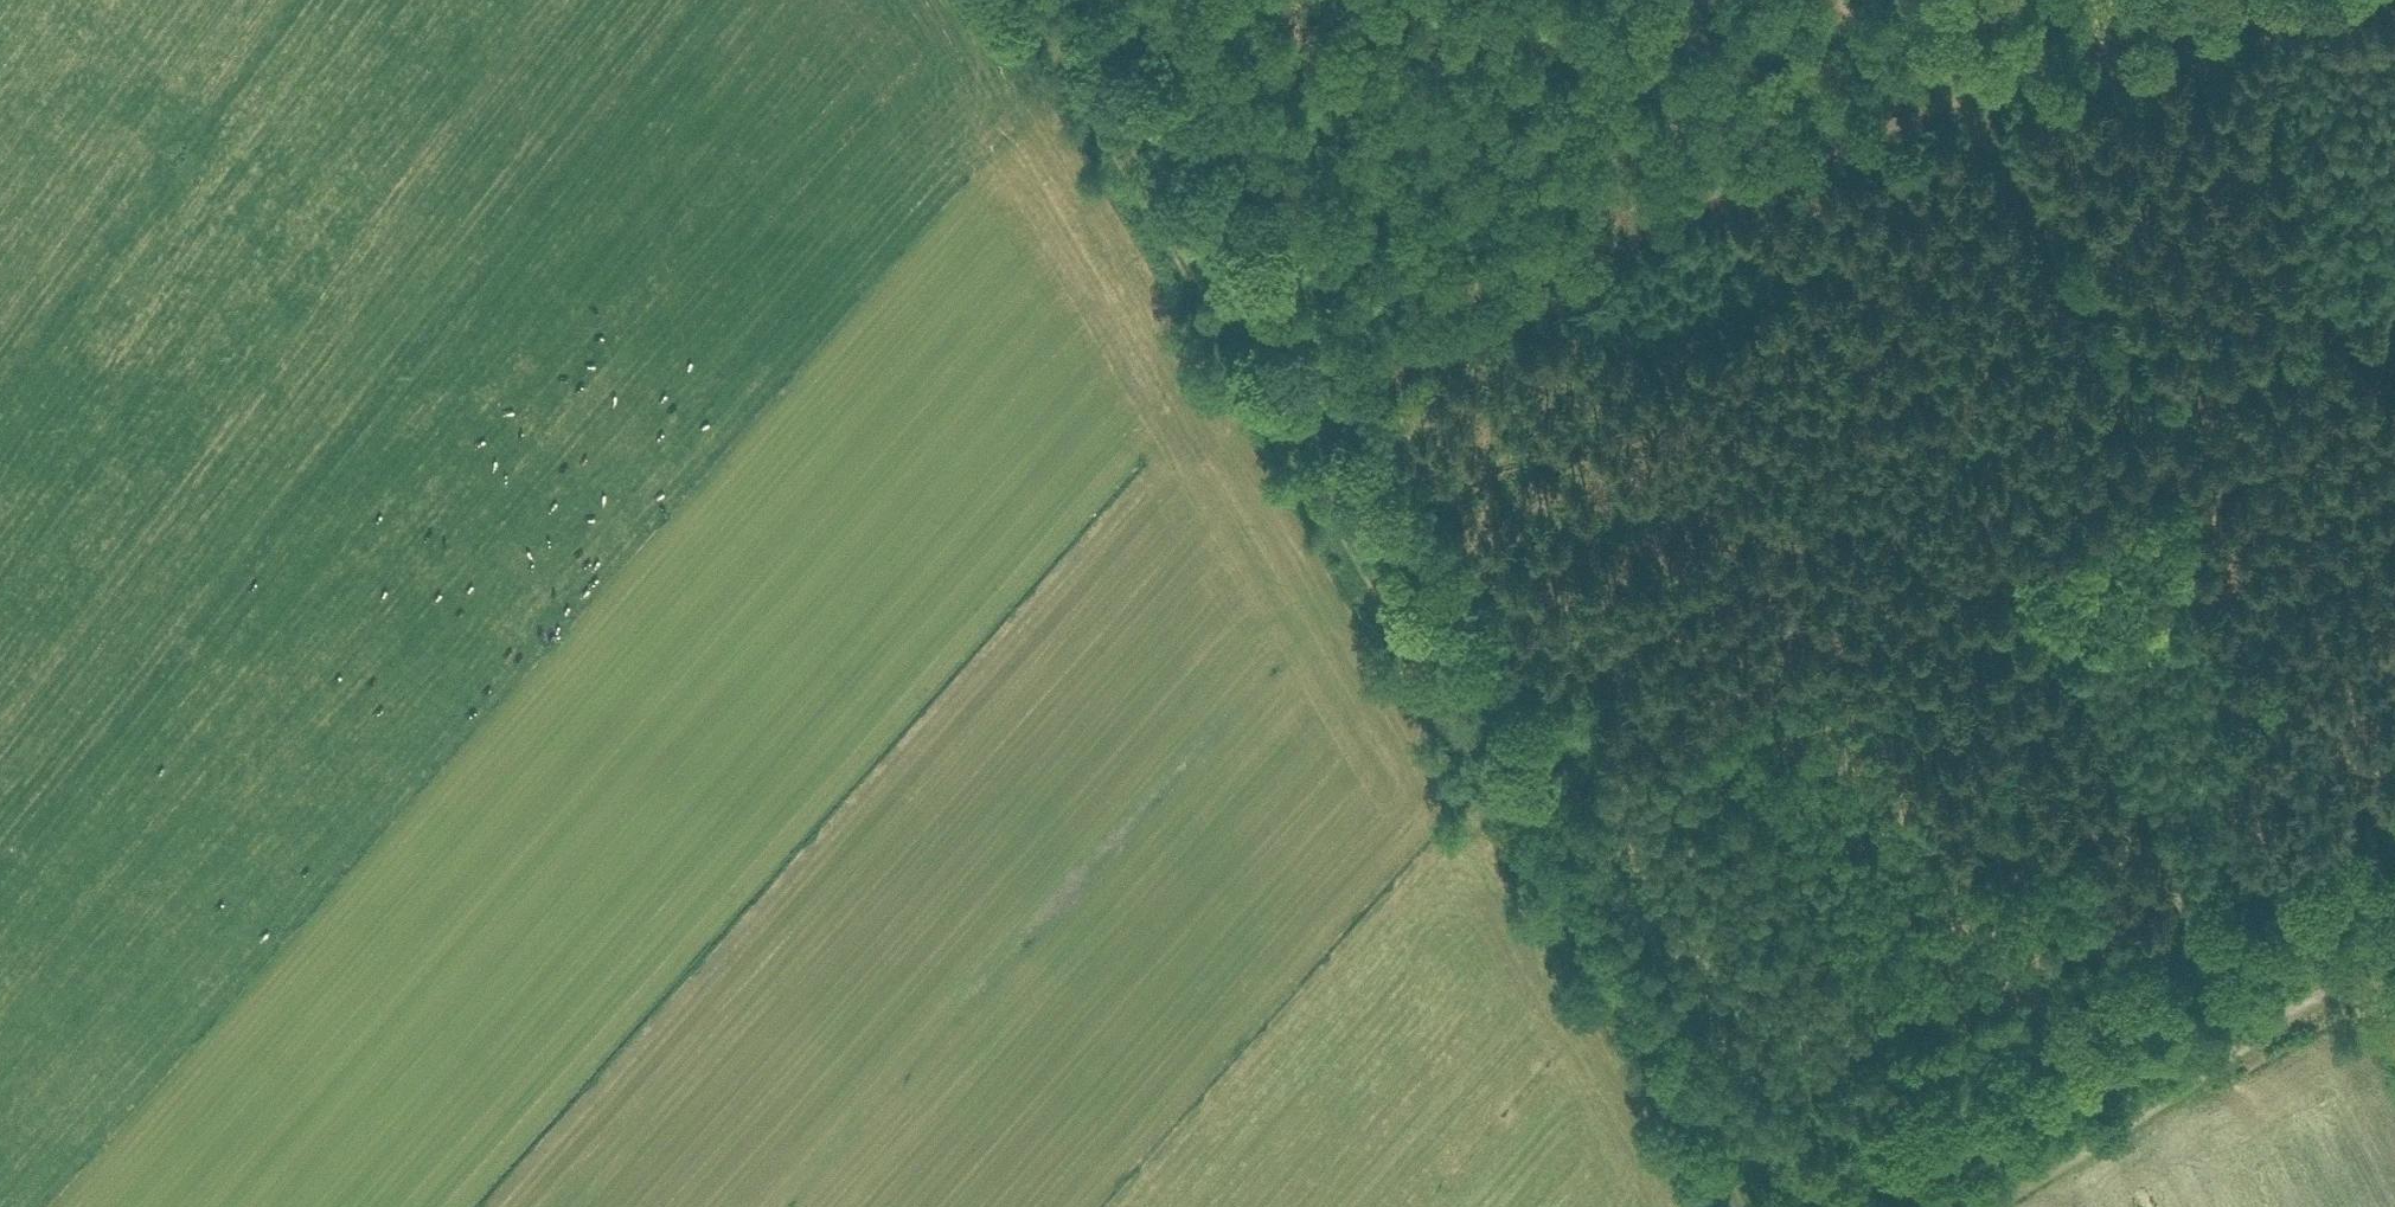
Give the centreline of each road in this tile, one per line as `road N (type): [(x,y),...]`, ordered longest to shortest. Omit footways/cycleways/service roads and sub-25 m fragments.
road 1 (track): [(1737,1206),(1020,0)]
road 2 (track): [(2360,968),(1973,1206)]
road 3 (track): [(1843,130),(1981,76),(2277,0)]

